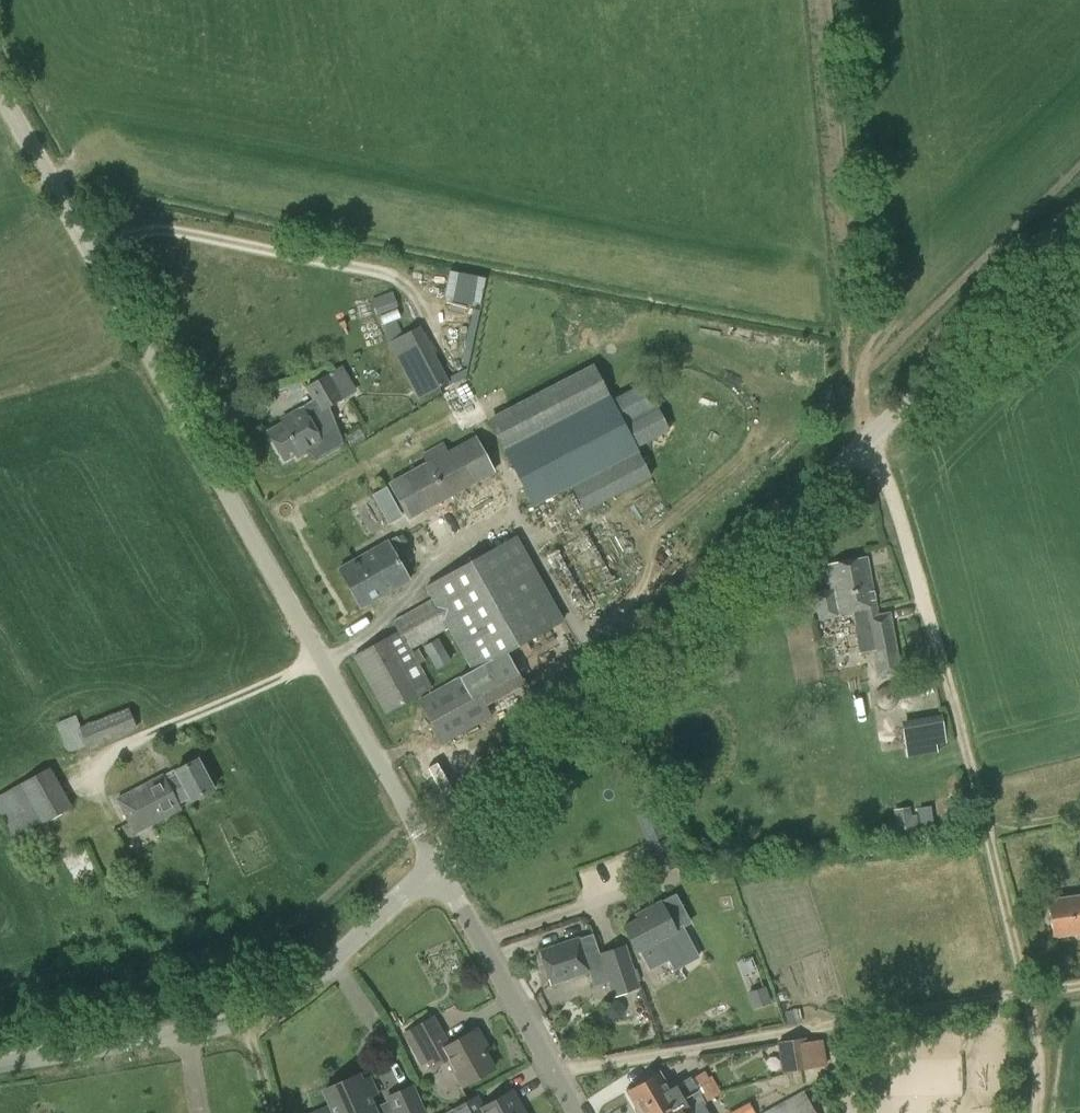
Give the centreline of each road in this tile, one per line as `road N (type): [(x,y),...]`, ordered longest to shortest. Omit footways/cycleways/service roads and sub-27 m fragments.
road 1 (track): [(826,0),(871,436),(930,621),(1026,995)]
road 2 (unclassified): [(434,859),(1079,233)]
road 3 (unclassified): [(434,859),(0,86)]
road 4 (unclassified): [(0,1065),(232,1027),(277,1006),(314,982),(434,859)]
road 5 (track): [(551,1073),(1026,995)]
road 6 (unclassified): [(434,859),(574,1112)]

